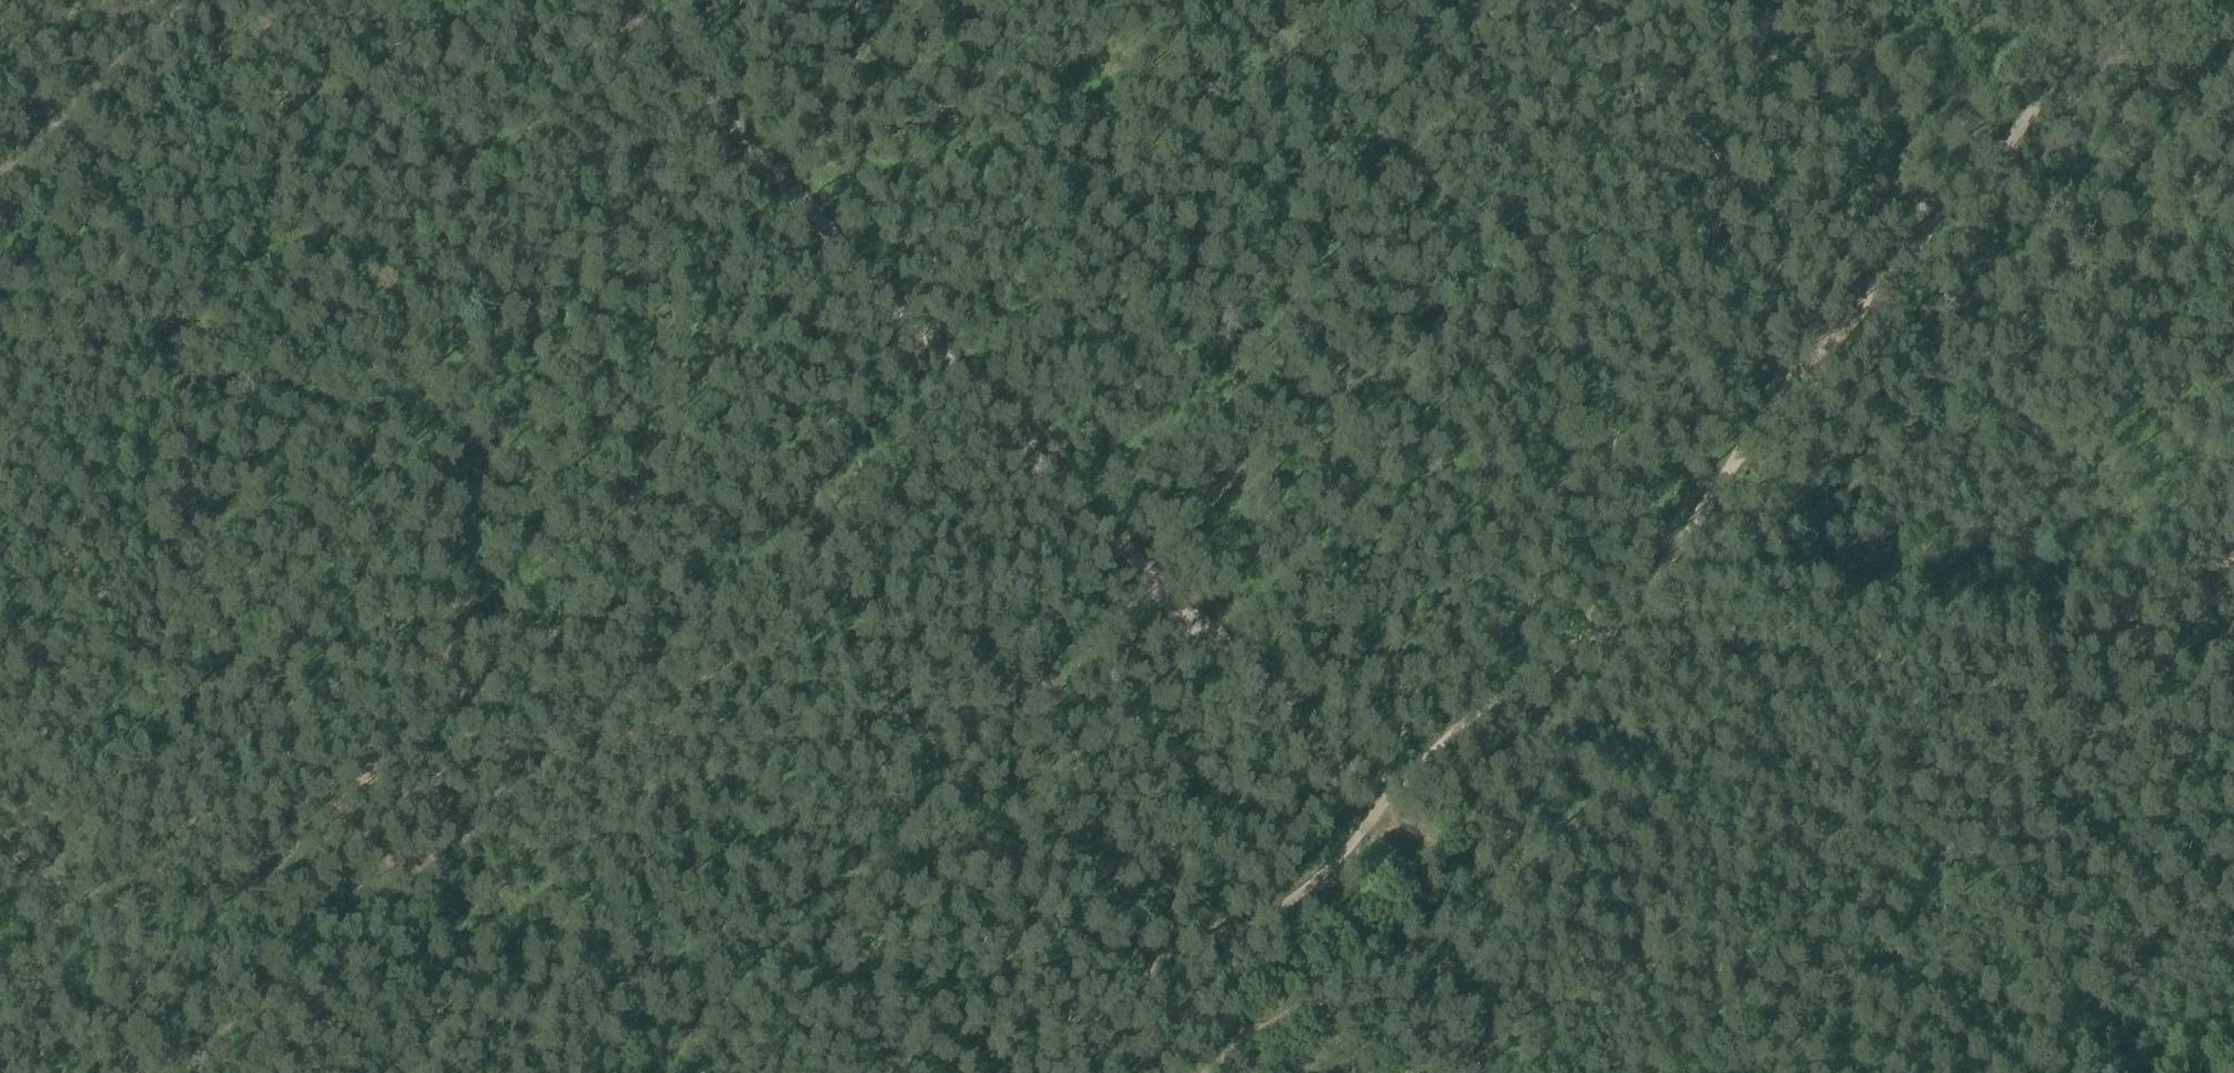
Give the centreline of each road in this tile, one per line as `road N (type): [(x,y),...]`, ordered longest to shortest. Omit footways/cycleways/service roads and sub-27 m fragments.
road 1 (track): [(1204,1072),(1230,1048),(1281,1021),(1366,940),(1402,874),(1382,815),(1167,607),(594,0)]
road 2 (track): [(0,177),(198,0)]

